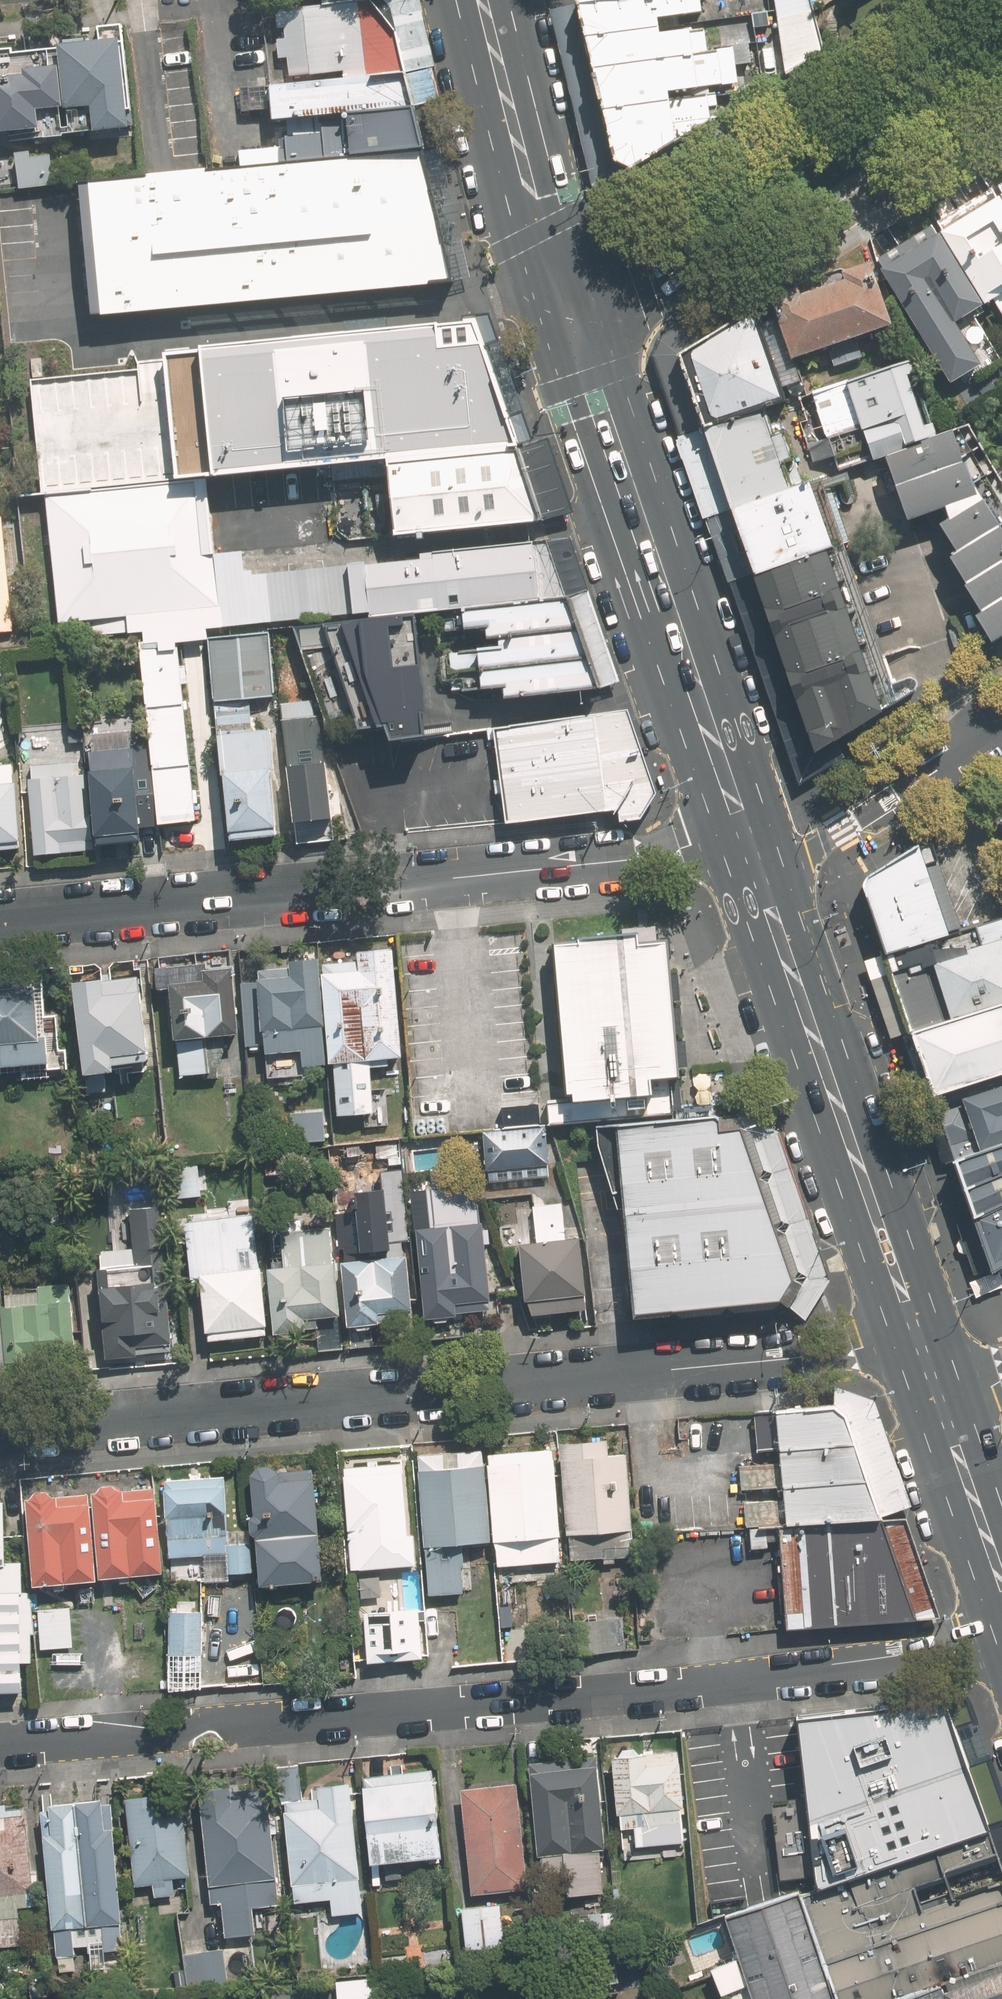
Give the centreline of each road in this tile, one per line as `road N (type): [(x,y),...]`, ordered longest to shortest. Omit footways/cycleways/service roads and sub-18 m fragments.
road 1 (residential): [(0,1747),(162,1740),(224,1718),(266,1724),(674,1688),(1001,1645)]
road 2 (residential): [(0,1430),(821,1355),(929,1366)]
road 3 (residential): [(0,918),(659,854),(749,853)]
road 4 (secondary): [(565,303),(749,853)]
road 5 (secondary): [(749,853),(929,1366)]
road 6 (secondary): [(565,303),(657,259),(1001,46)]
road 7 (secondary): [(484,0),(565,303)]
road 8 (residential): [(958,762),(861,823),(749,853)]
road 9 (secondary): [(929,1366),(1001,1576)]

